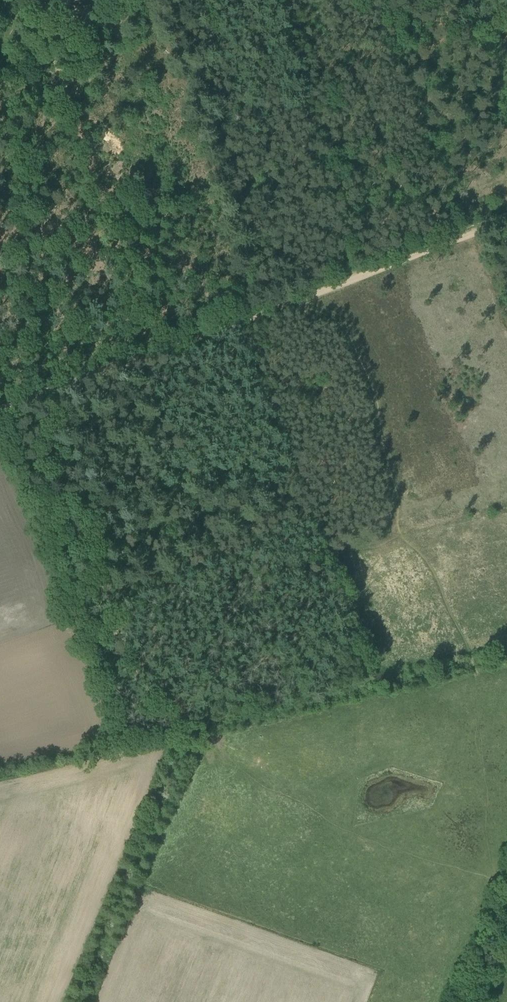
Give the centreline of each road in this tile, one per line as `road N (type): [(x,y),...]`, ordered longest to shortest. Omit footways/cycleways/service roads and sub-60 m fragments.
road 1 (track): [(506,226),(0,413)]

